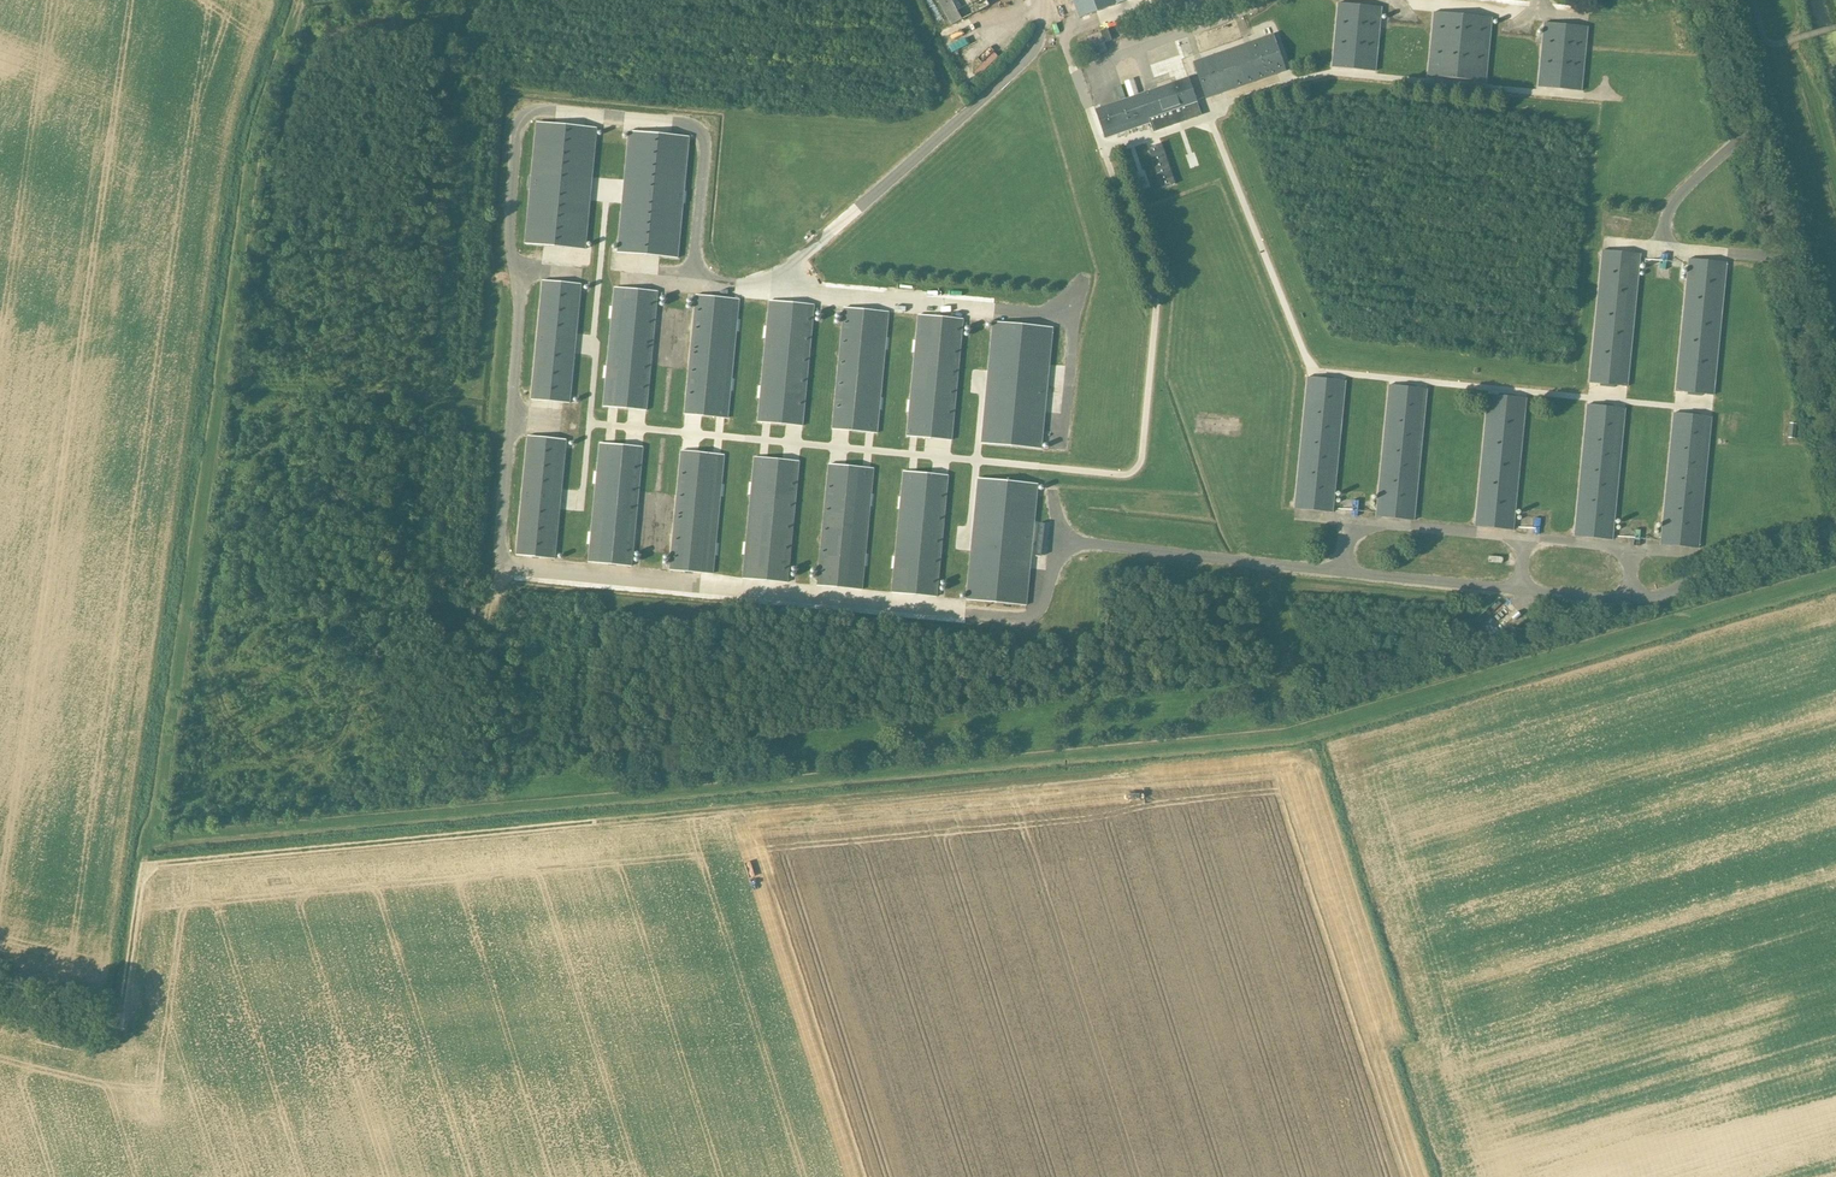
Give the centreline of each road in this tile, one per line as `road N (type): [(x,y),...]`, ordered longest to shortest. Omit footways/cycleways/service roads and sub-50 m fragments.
road 1 (track): [(1058,9),(1034,52),(788,273),(779,290),(689,282),(706,161),(692,126),(548,111),(521,121),(510,242),(521,276),(505,555),(524,567),(1027,615),(1040,606),(1058,559),(1089,543),(1350,574)]
road 2 (track): [(1210,766),(156,865),(141,880),(122,1024)]
road 3 (track): [(299,0),(257,132),(141,880)]
road 4 (track): [(1102,160),(1157,300),(1141,458),(1133,471),(588,424)]
road 5 (track): [(1835,575),(1292,733)]
road 6 (track): [(1350,574),(1655,597),(1835,533)]
road 7 (track): [(1835,427),(1715,0)]
road 8 (track): [(779,290),(1064,319),(1075,332),(1062,443)]
road 9 (track): [(1300,514),(1700,554)]
road 10 (track): [(565,499),(581,500),(607,191),(621,191)]
road 11 (track): [(1752,130),(1676,198),(1666,247),(1765,258),(1786,250)]
road 12 (track): [(1766,39),(1835,287)]
road 13 (track): [(1835,208),(1777,0)]
road 14 (track): [(985,376),(968,543)]
road 15 (track): [(1547,1),(1531,11),(1402,0)]
road 16 (unclassified): [(122,1024),(0,999)]

